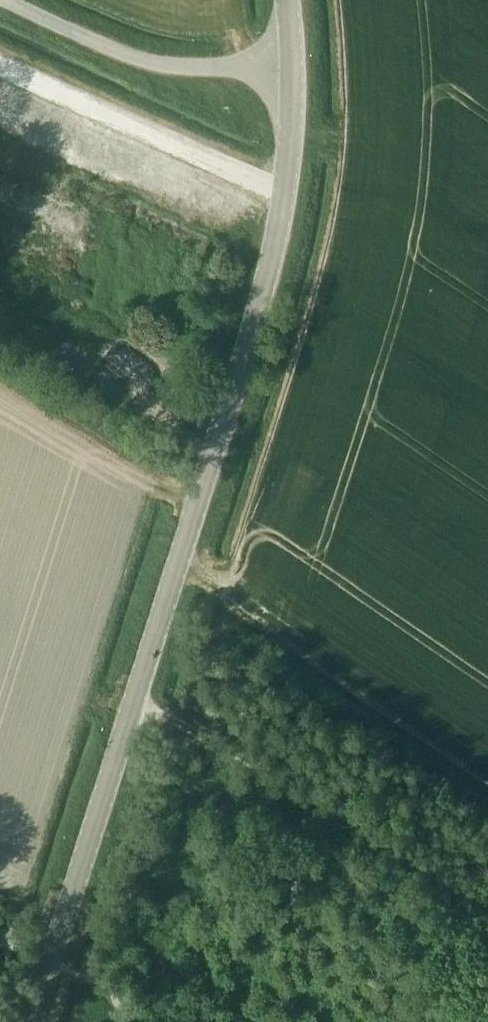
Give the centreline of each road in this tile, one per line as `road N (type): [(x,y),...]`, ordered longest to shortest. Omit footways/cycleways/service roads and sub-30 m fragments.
road 1 (tertiary): [(31,1021),(274,246),(294,62)]
road 2 (track): [(134,700),(487,890)]
road 3 (unclassified): [(294,62),(144,59),(7,0)]

